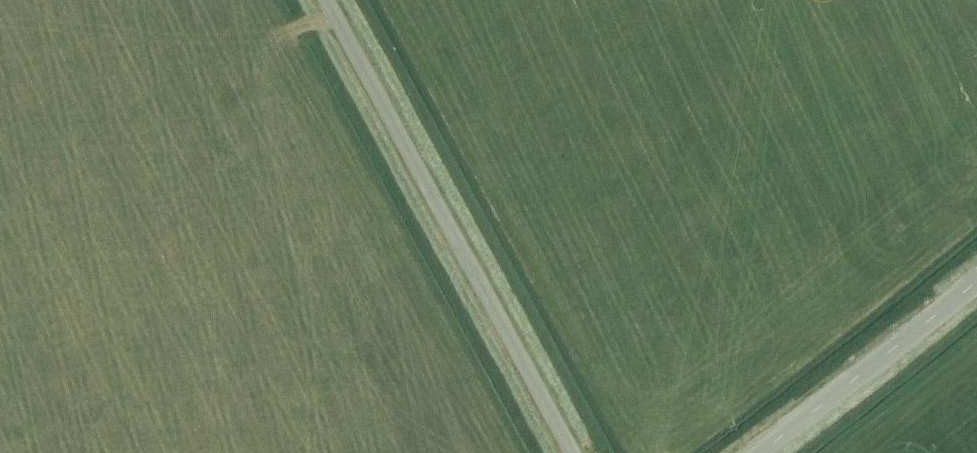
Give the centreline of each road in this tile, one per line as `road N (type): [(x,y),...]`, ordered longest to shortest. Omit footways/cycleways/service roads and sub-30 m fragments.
road 1 (unclassified): [(572,452),(320,0)]
road 2 (tertiary): [(760,452),(976,276)]

